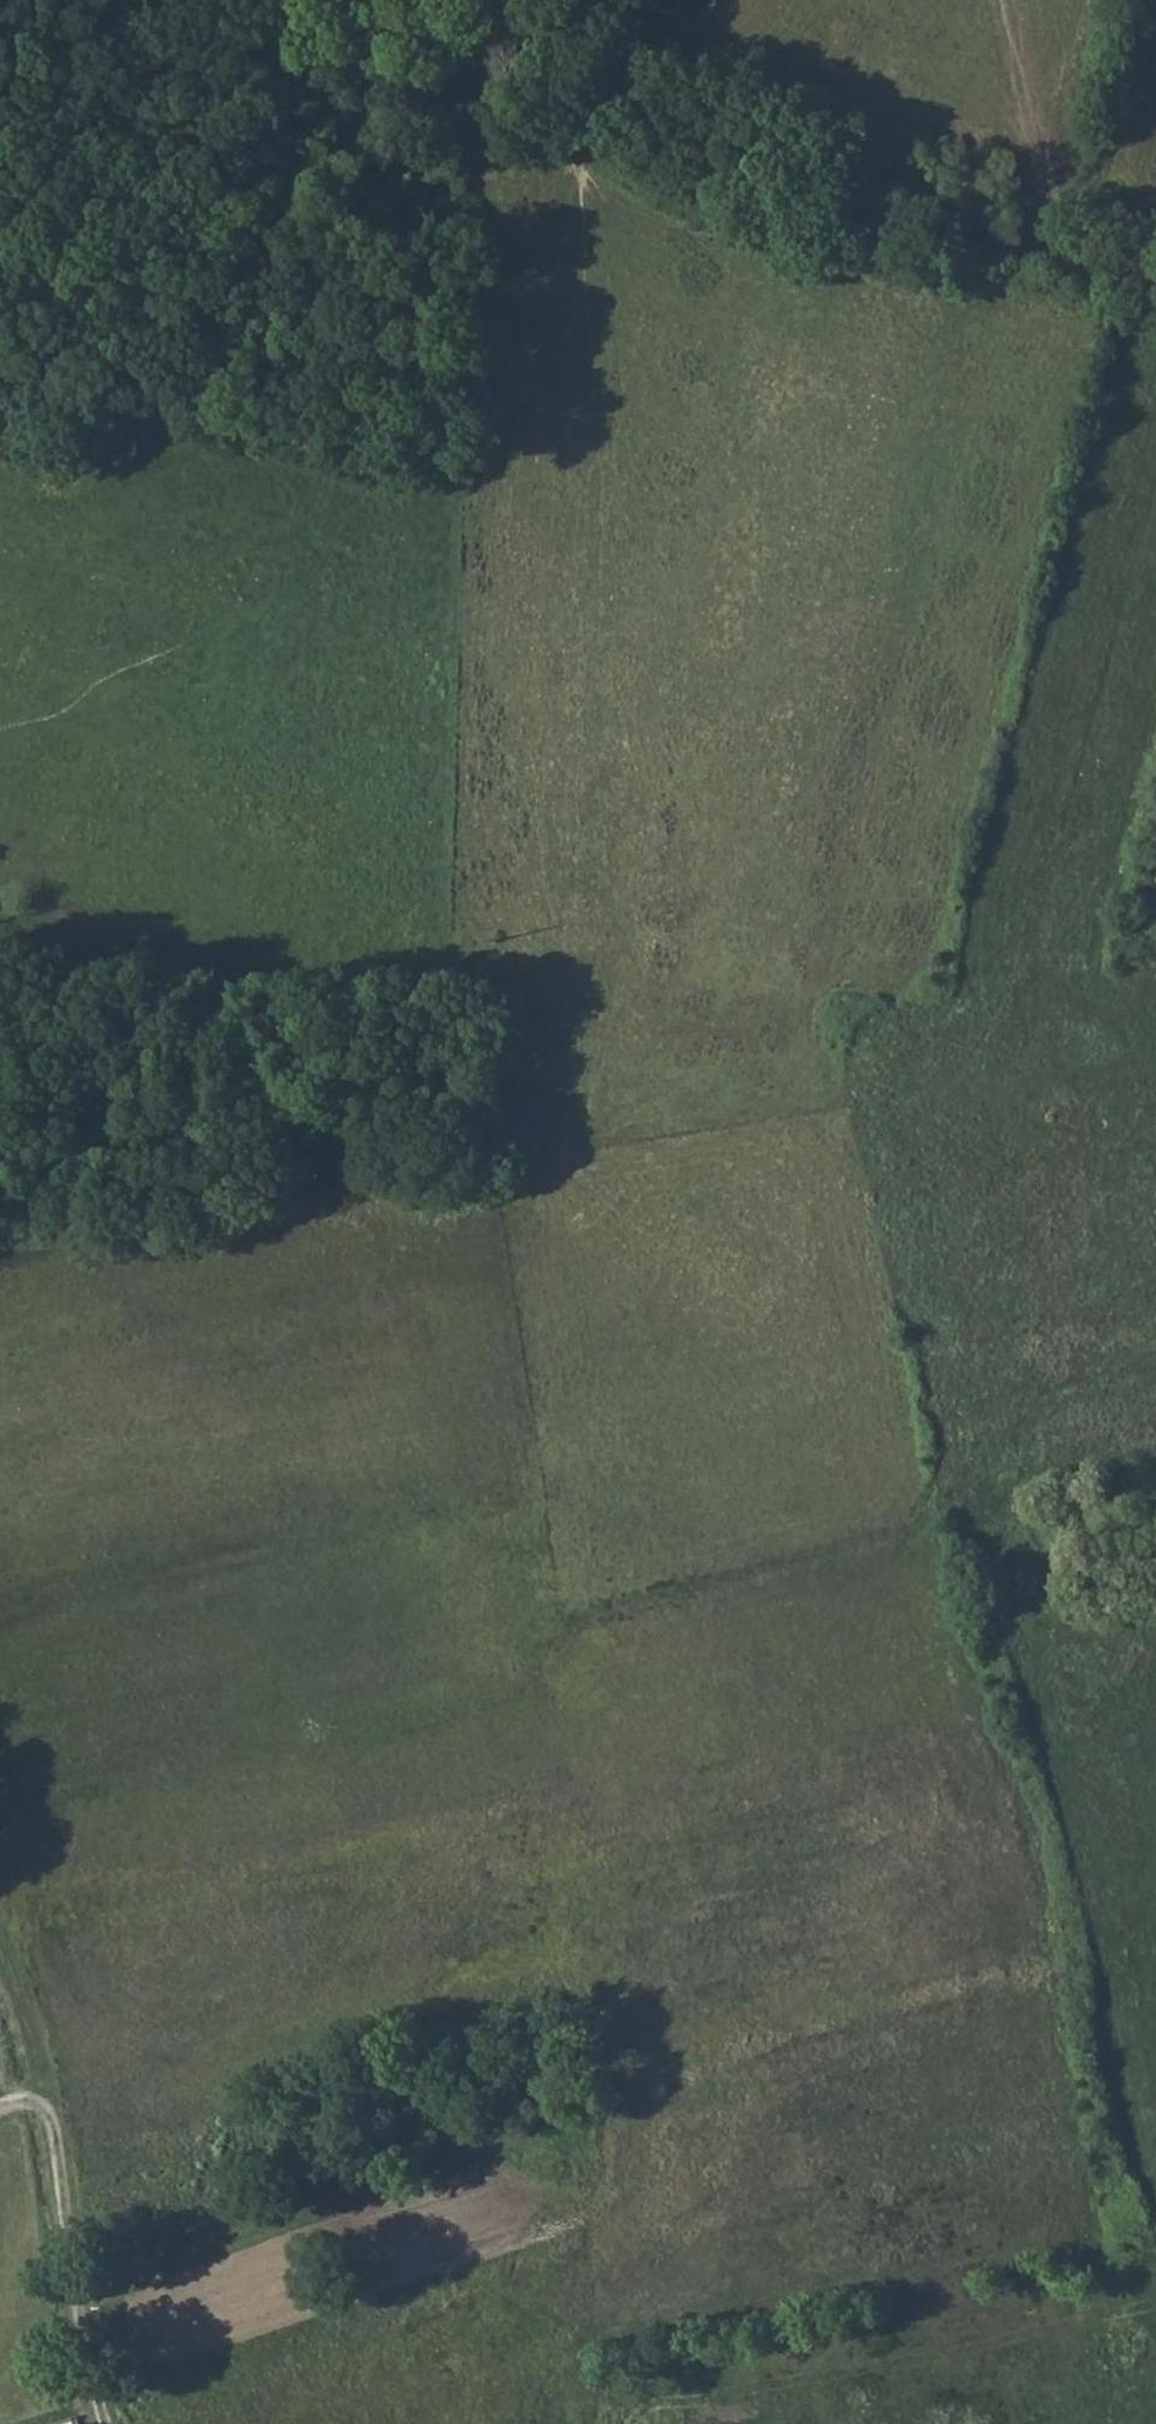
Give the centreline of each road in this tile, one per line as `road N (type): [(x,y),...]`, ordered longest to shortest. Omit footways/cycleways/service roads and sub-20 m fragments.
road 1 (track): [(1155,280),(154,0)]
road 2 (track): [(0,2110),(23,2102),(46,2107),(102,2423)]

